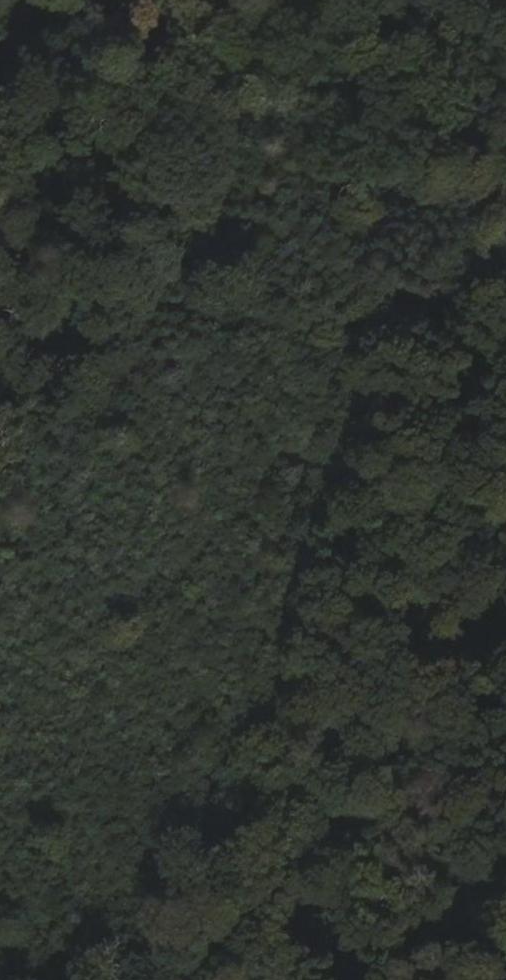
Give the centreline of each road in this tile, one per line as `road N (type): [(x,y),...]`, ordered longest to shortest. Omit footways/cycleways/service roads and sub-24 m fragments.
road 1 (track): [(505,488),(263,979)]

